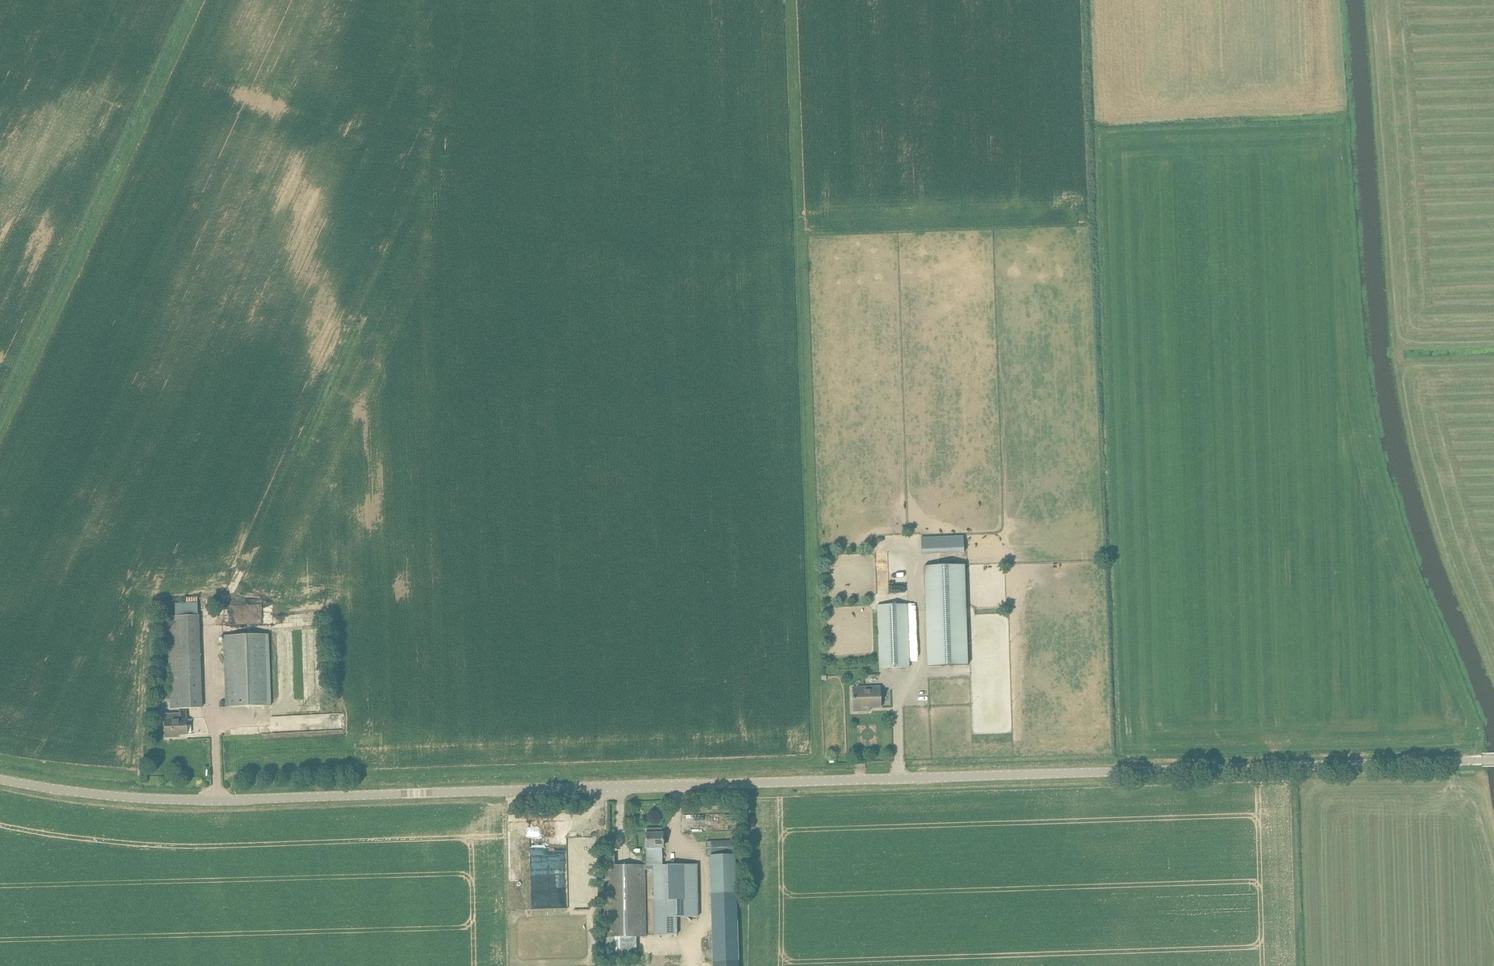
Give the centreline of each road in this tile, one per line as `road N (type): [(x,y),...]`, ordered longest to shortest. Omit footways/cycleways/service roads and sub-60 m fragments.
road 1 (unclassified): [(1481,762),(190,801),(112,799),(0,779)]

